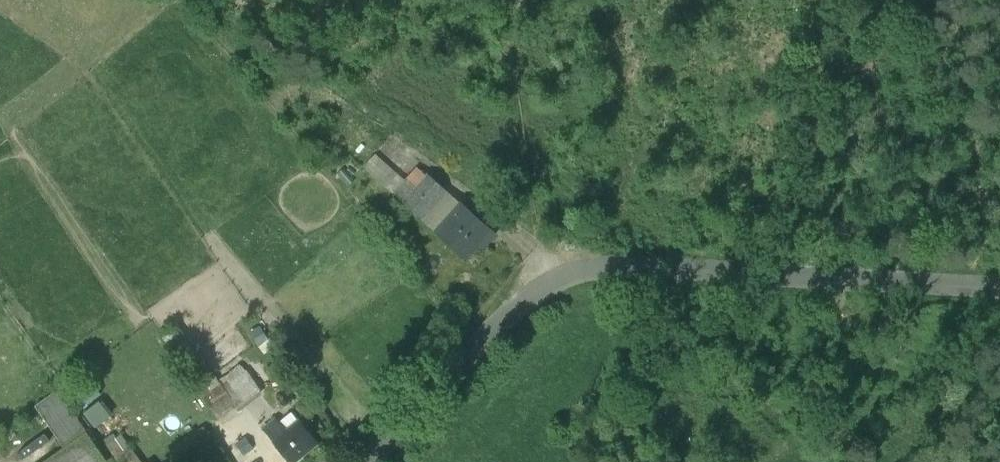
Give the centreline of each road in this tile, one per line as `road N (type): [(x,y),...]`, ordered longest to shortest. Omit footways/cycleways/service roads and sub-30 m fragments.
road 1 (unclassified): [(999,285),(626,263),(575,270),(488,331),(365,461)]
road 2 (track): [(626,263),(627,290),(682,347),(841,461)]

